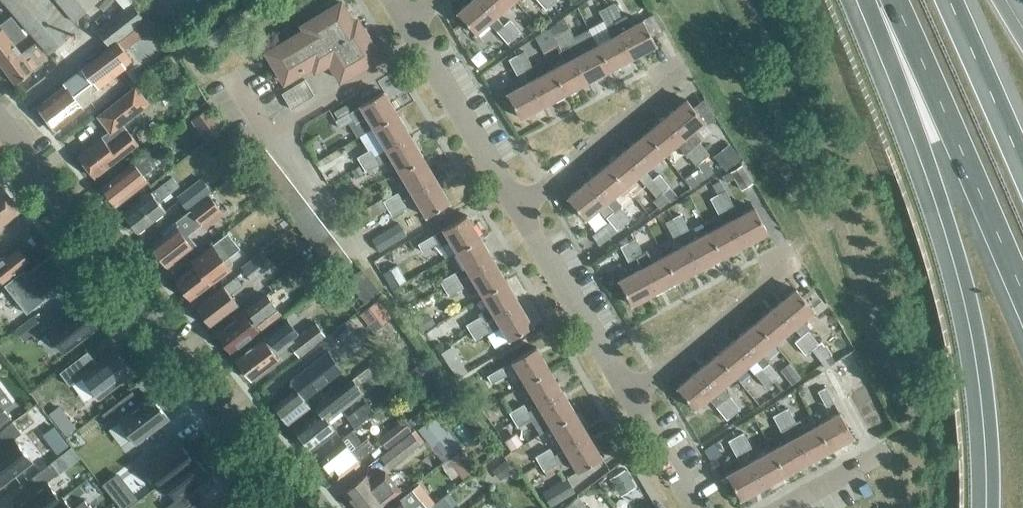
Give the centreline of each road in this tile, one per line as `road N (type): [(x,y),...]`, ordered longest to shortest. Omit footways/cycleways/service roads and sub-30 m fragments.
road 1 (motorway): [(880,0),(965,282),(985,387),(992,507)]
road 2 (tertiary): [(298,507),(0,115)]
road 3 (motorway): [(893,0),(1022,296)]
road 4 (residential): [(521,212),(407,22)]
road 5 (residential): [(627,398),(521,212)]
road 6 (residential): [(627,398),(789,263)]
road 7 (residential): [(521,212),(677,84)]
road 8 (motorway): [(1022,168),(949,0)]
road 9 (residential): [(779,507),(890,445)]
road 10 (residential): [(690,507),(627,398)]

